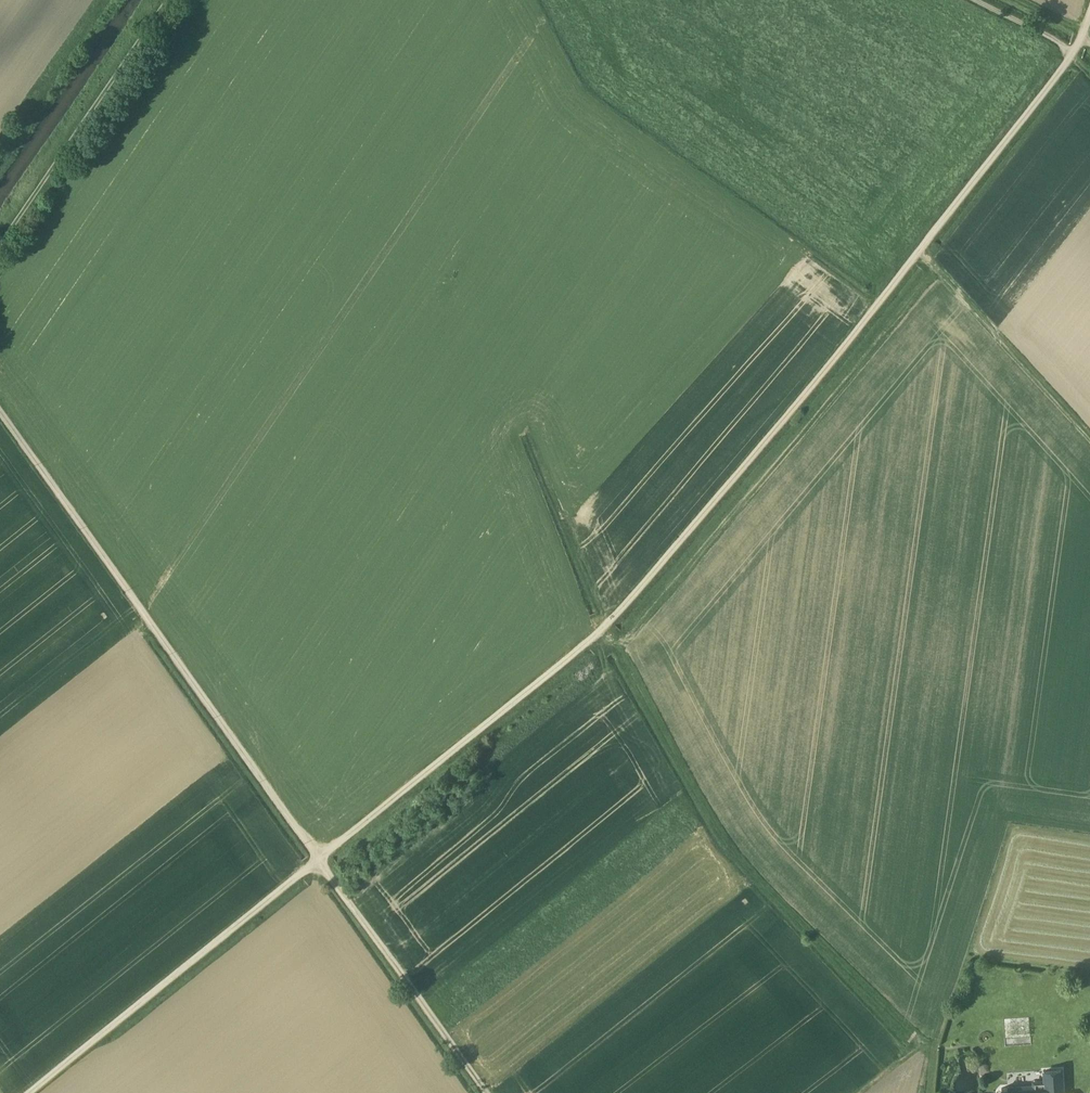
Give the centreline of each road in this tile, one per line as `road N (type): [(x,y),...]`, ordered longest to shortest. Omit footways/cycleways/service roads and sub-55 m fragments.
road 1 (track): [(35,1092),(610,620),(769,437),(1072,56)]
road 2 (track): [(0,412),(490,1092)]
road 3 (track): [(610,620),(722,844),(926,1049)]
road 4 (track): [(176,0),(0,262)]
road 5 (track): [(1089,433),(923,246)]

